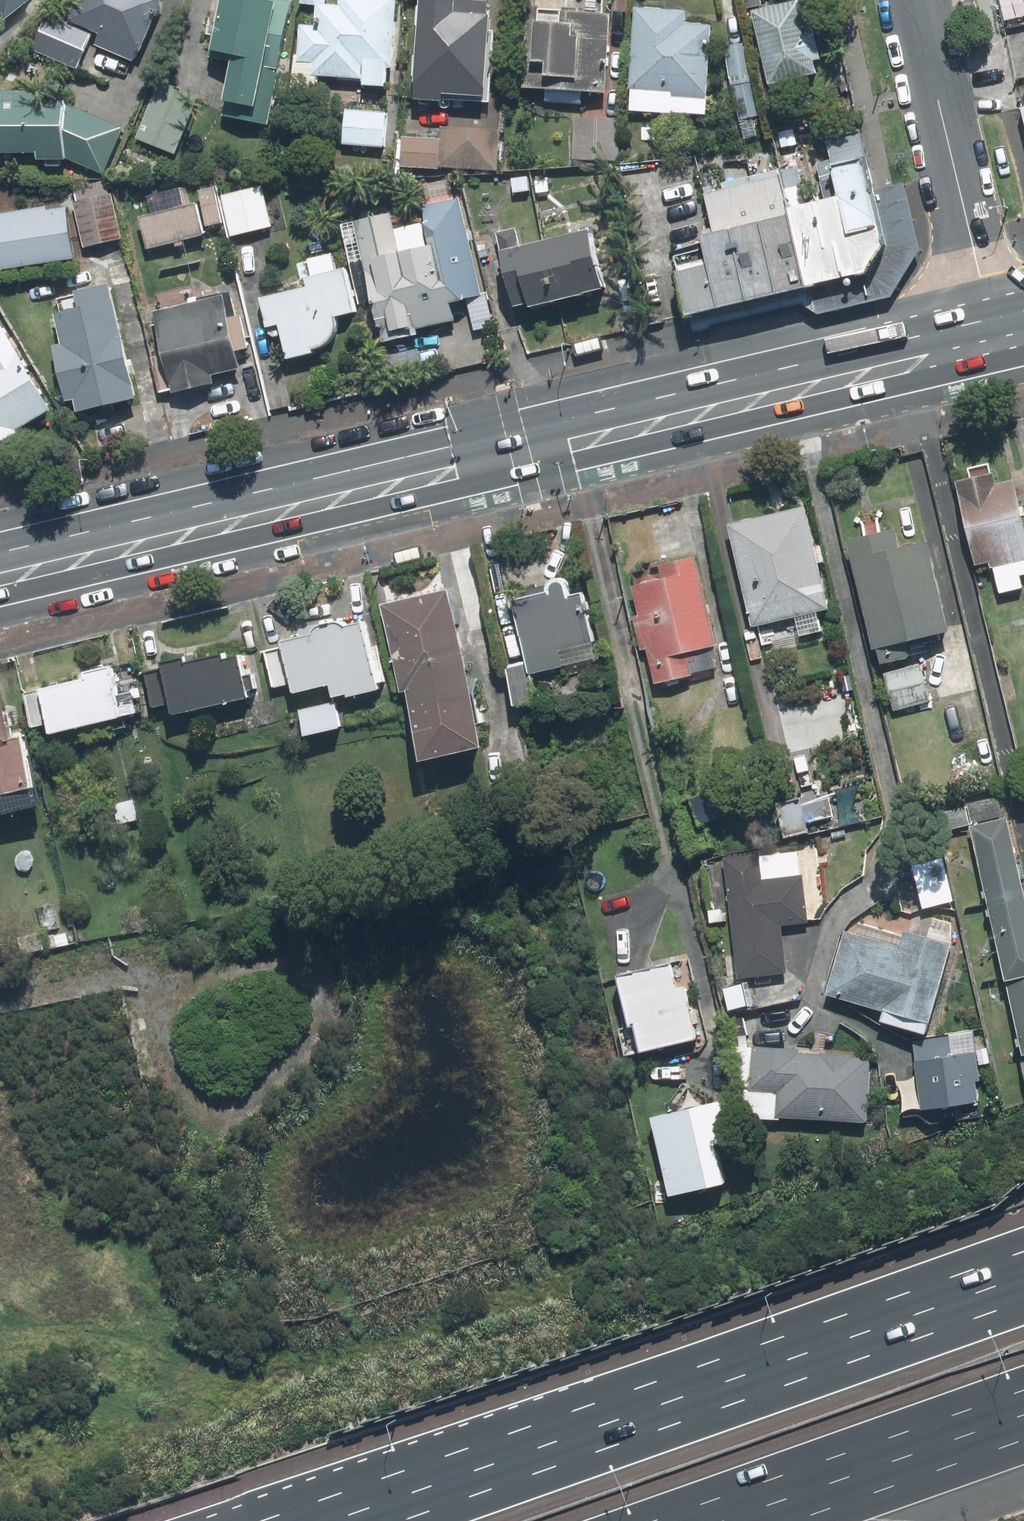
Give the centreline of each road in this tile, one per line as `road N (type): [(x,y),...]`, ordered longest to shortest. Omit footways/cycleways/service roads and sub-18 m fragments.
road 1 (primary): [(0,580),(994,348)]
road 2 (motorway): [(406,1520),(1023,1301)]
road 3 (motorway): [(1023,1390),(657,1520)]
road 4 (residential): [(994,348),(916,0)]
road 5 (track): [(303,1050),(231,1111),(197,1106),(170,1079),(157,1046),(157,1026),(177,988)]
road 6 (track): [(177,988),(290,960),(318,981),(322,1013),(303,1050)]
road 7 (track): [(0,1001),(145,974),(177,988)]

